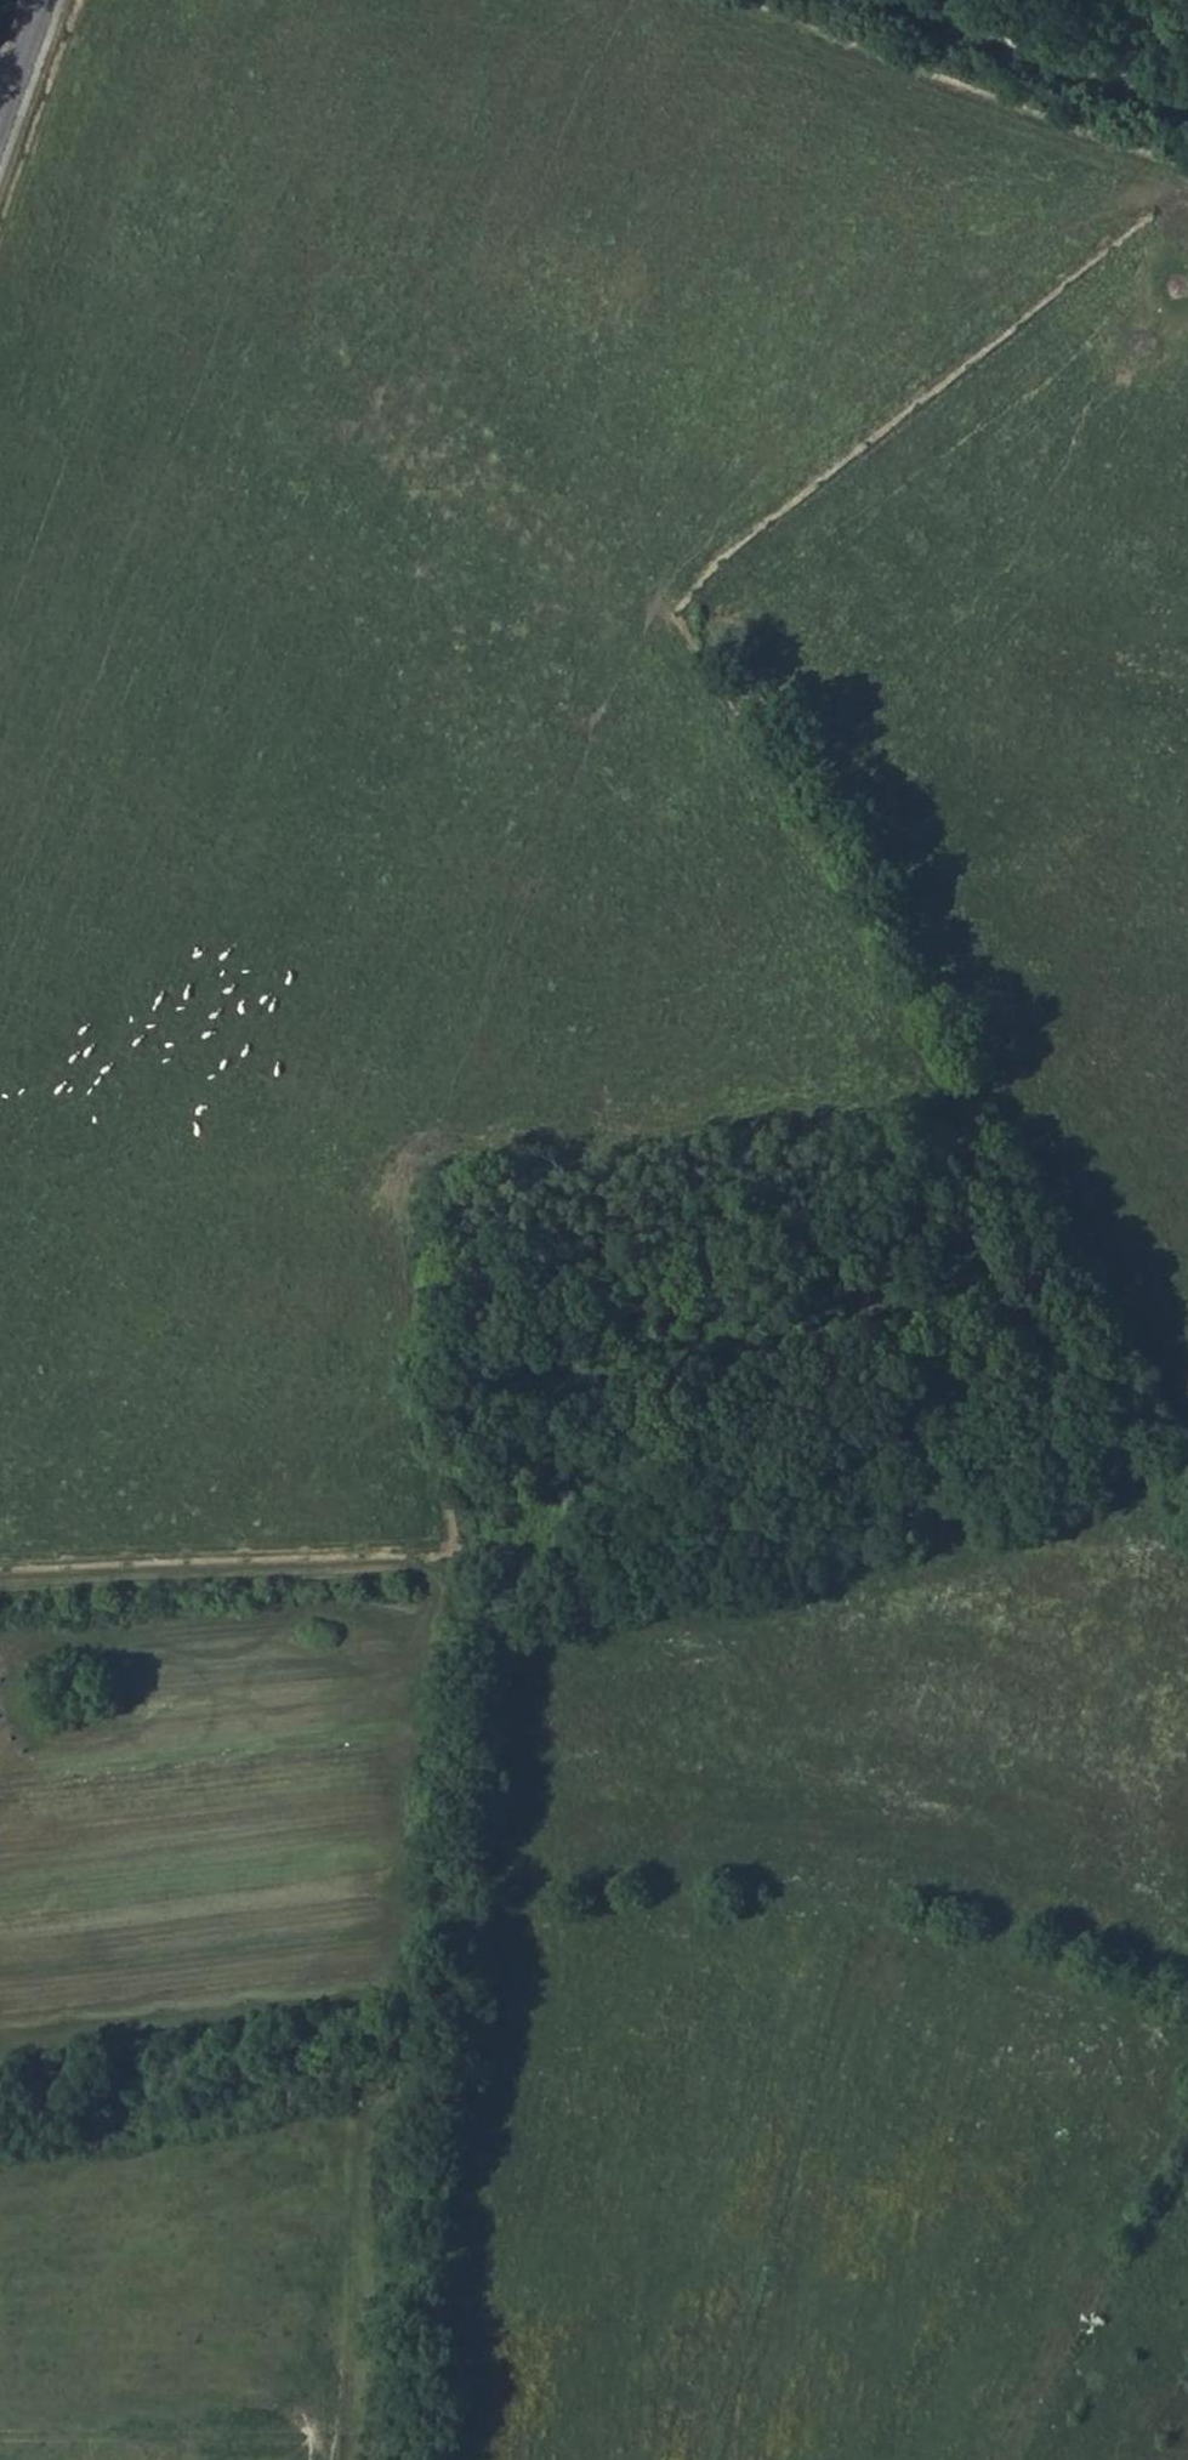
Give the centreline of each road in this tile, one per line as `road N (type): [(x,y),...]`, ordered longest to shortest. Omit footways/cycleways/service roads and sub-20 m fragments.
road 1 (track): [(902,0),(1187,110)]

